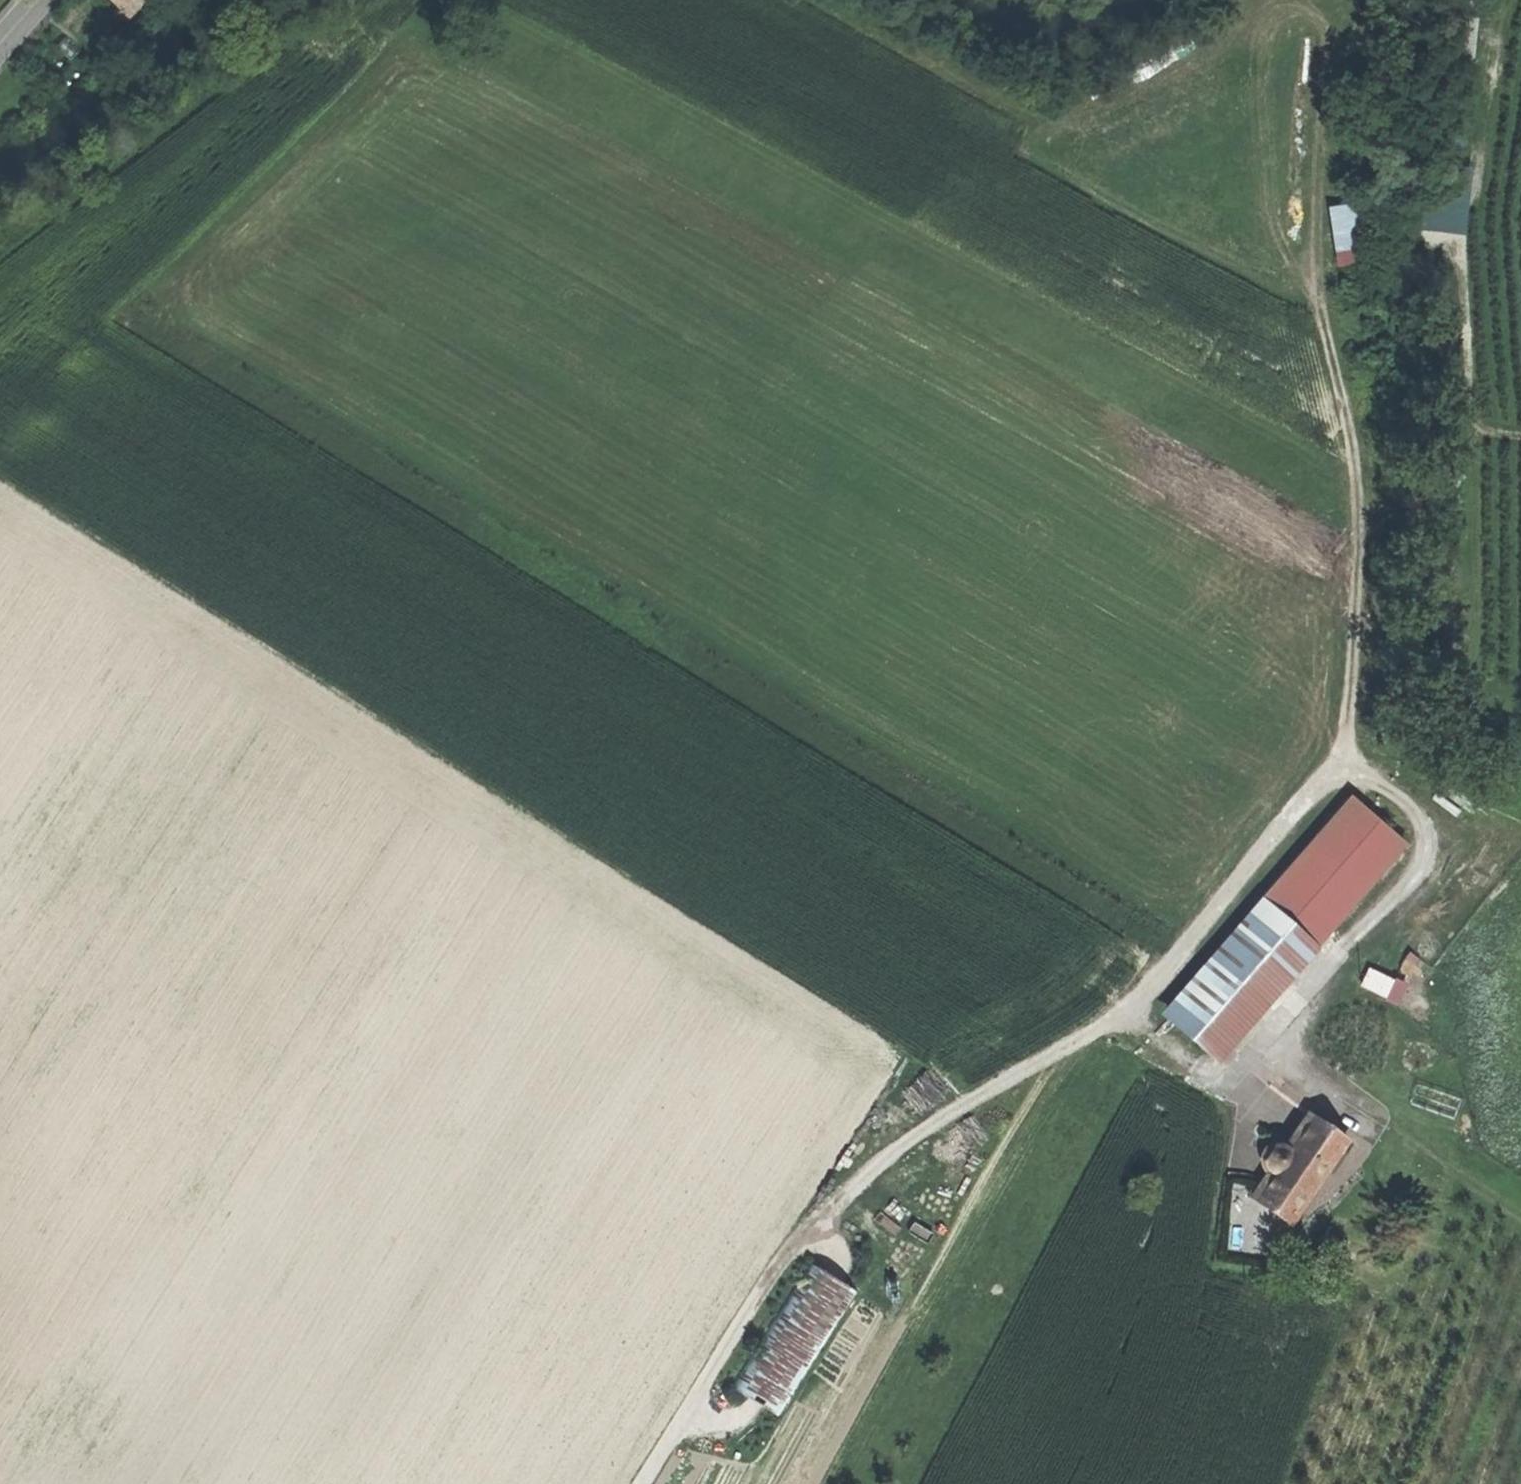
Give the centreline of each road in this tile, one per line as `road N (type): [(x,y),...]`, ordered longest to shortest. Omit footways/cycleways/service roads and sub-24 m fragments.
road 1 (track): [(1347,0),(1321,68),(1311,171),(1317,288),(1344,421),(1356,740)]

